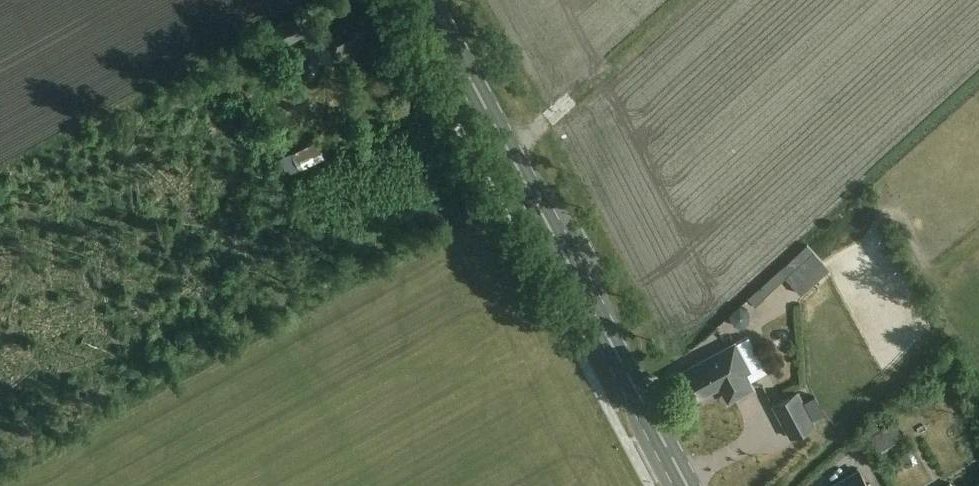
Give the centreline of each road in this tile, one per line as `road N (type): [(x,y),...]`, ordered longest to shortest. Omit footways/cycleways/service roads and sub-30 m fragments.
road 1 (primary): [(689,485),(431,0)]

